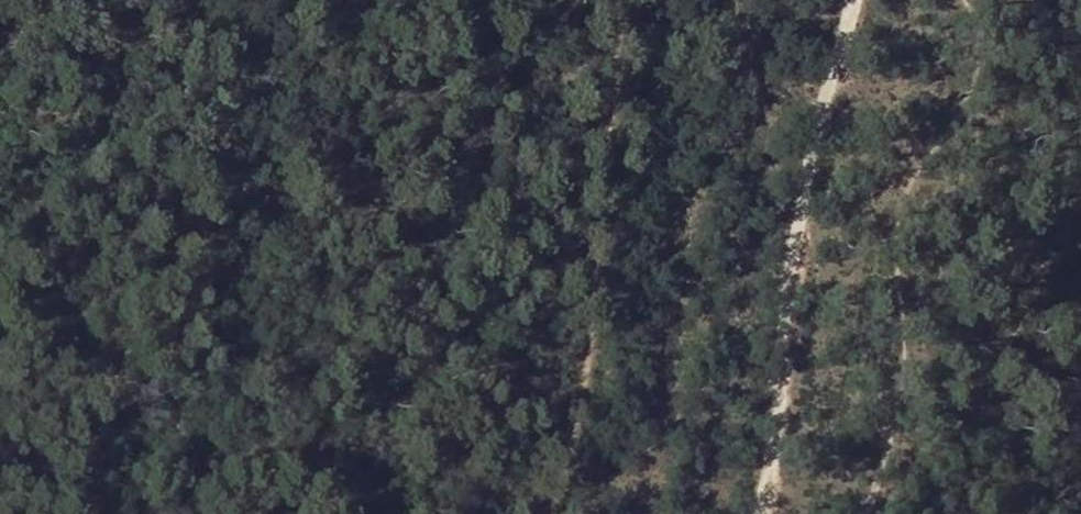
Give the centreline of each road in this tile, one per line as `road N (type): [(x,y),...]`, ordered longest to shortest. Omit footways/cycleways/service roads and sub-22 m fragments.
road 1 (track): [(755,513),(842,0)]

